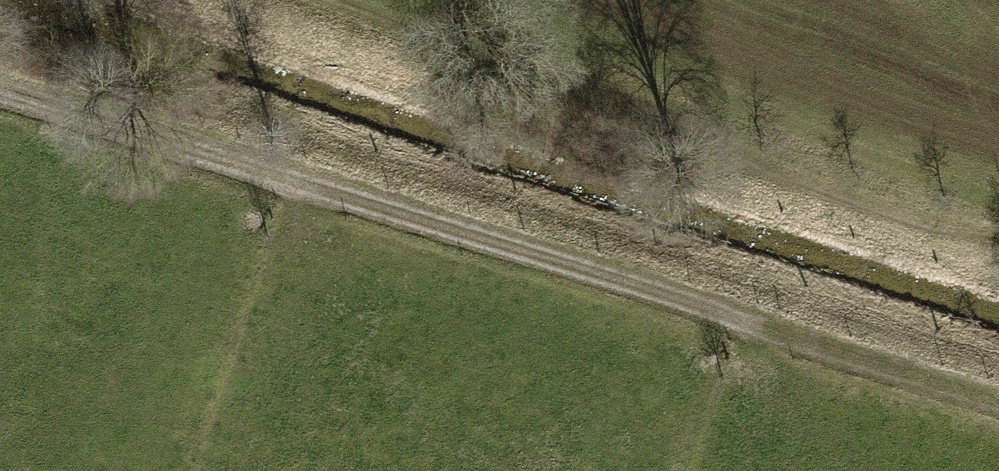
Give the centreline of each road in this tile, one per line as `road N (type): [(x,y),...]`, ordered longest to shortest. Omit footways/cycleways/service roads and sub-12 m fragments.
road 1 (track): [(0,89),(998,404)]
road 2 (track): [(328,0),(998,227)]

